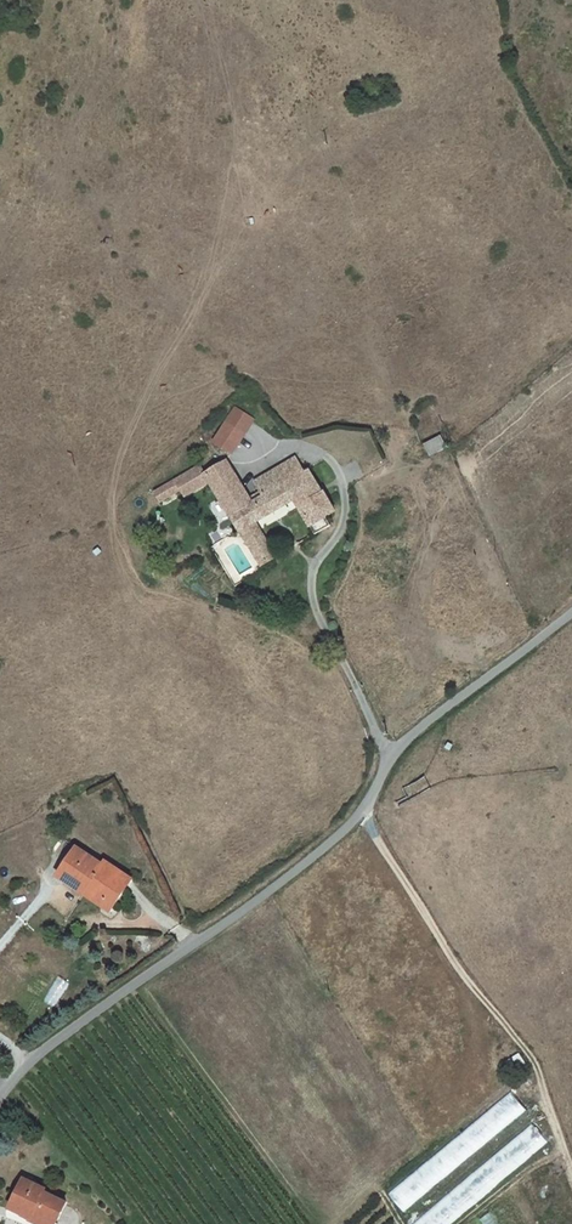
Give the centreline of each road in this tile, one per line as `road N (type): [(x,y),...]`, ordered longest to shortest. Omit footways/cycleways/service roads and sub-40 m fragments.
road 1 (unclassified): [(0,1098),(43,1051),(331,842),(363,811),(398,743),(571,610)]
road 2 (track): [(363,811),(446,949),(530,1055),(571,1169)]
road 3 (track): [(566,1152),(461,1223)]

